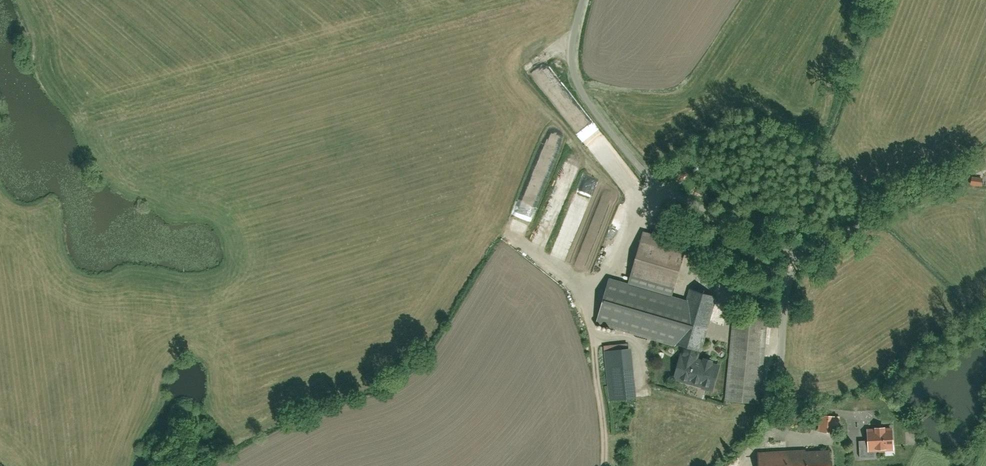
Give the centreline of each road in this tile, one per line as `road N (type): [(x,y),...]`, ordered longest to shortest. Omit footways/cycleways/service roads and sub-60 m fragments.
road 1 (residential): [(582,0),(573,66),(589,105),(620,144),(765,246),(804,245),(910,185),(984,162)]
road 2 (track): [(605,465),(595,345)]

